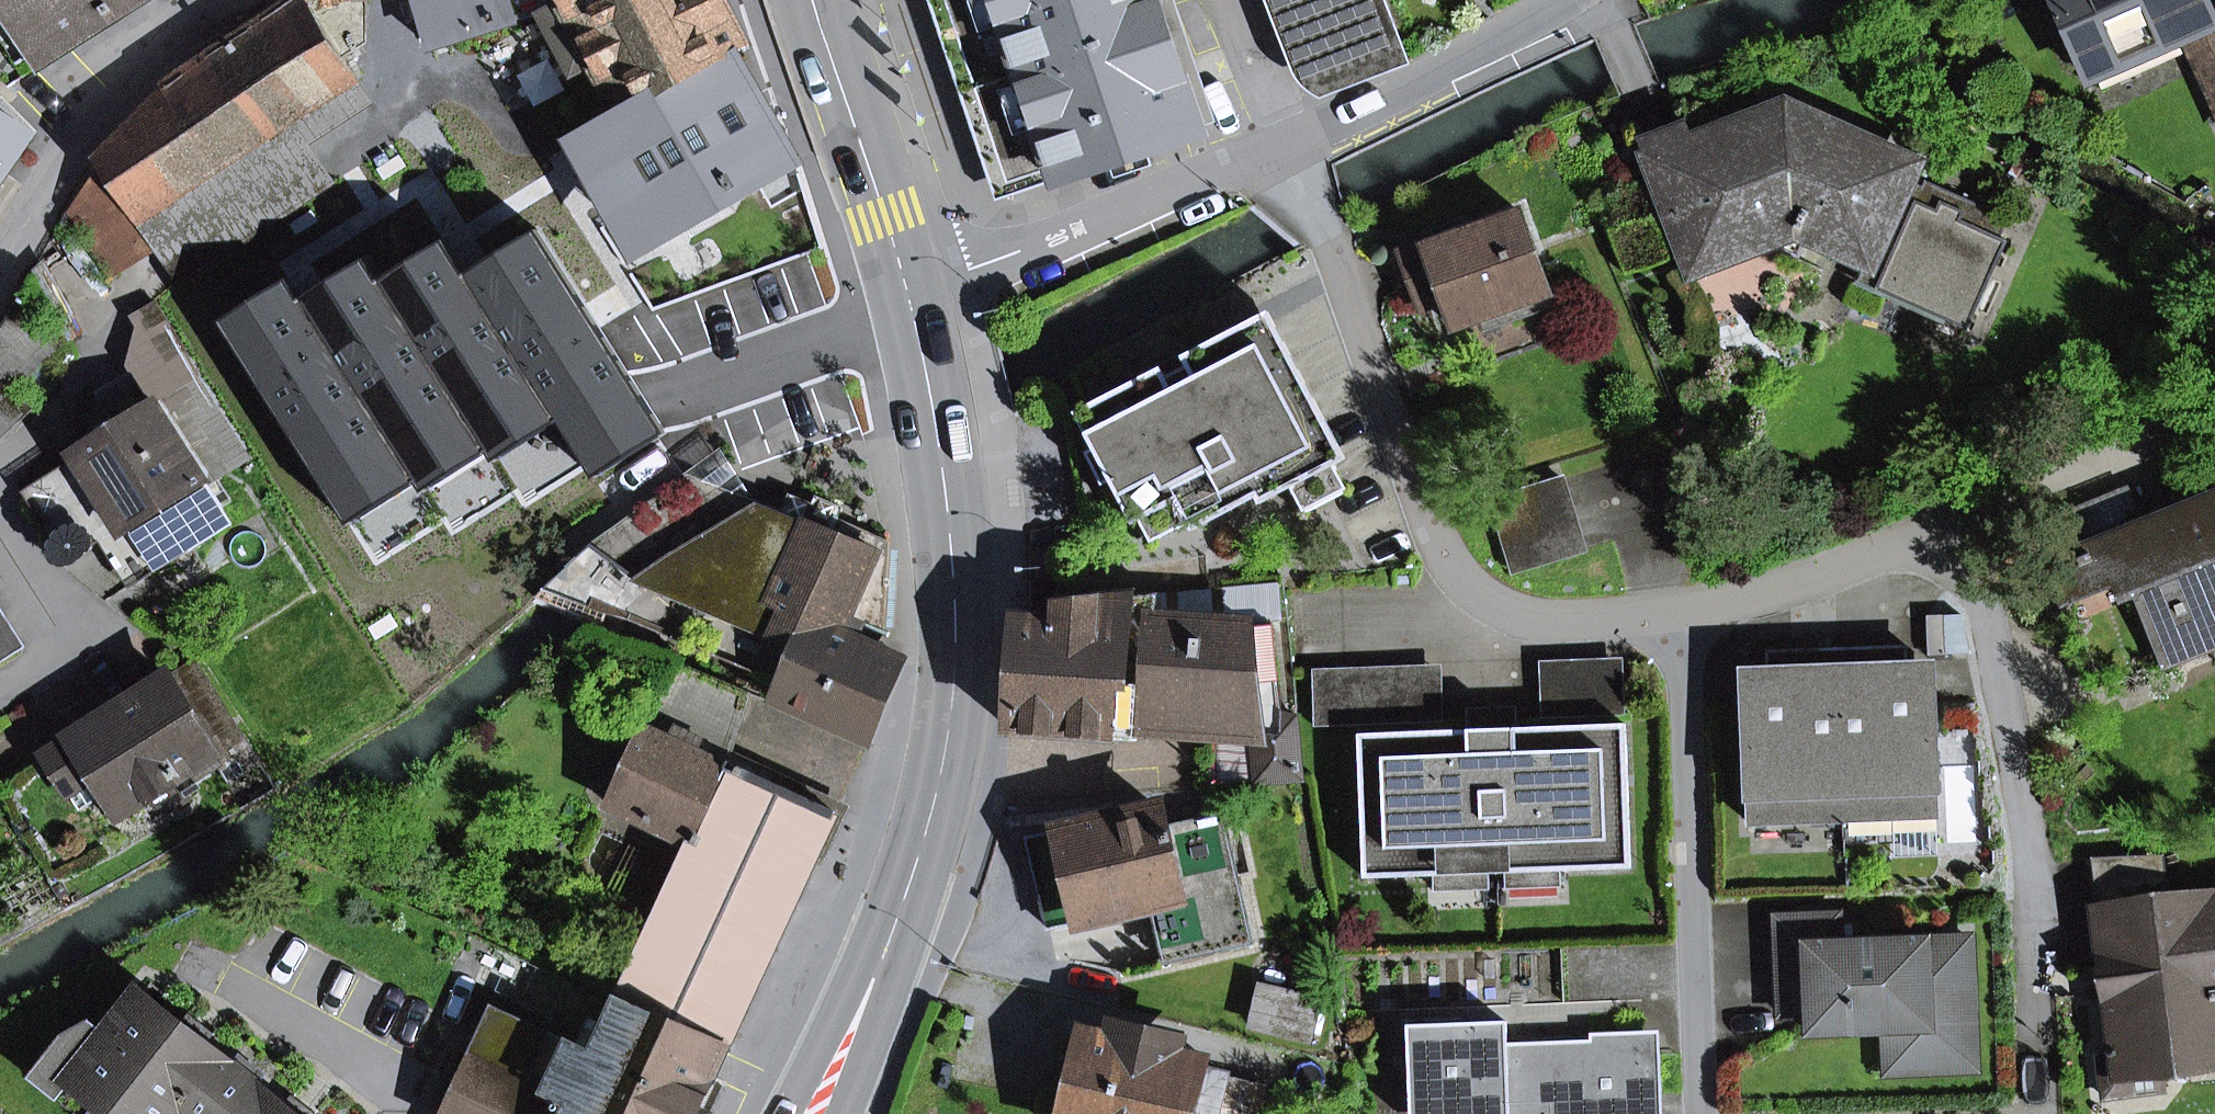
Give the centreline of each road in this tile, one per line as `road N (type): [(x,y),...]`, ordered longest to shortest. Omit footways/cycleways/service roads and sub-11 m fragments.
road 1 (residential): [(2043,1111),(2036,864),(1982,584),(1963,562),(1928,547),(1895,547),(1680,616)]
road 2 (primary): [(813,1113),(896,919),(945,747),(954,658),(950,538),(907,298)]
road 3 (residential): [(1680,616),(1534,621),(1465,587),(1439,553),(1329,239)]
road 4 (residential): [(1701,1113),(1680,616)]
road 5 (residential): [(907,298),(1288,143)]
road 6 (residential): [(247,0),(161,62),(70,163),(0,277)]
road 7 (primary): [(907,298),(816,0)]
road 8 (residential): [(1288,143),(1561,0)]

